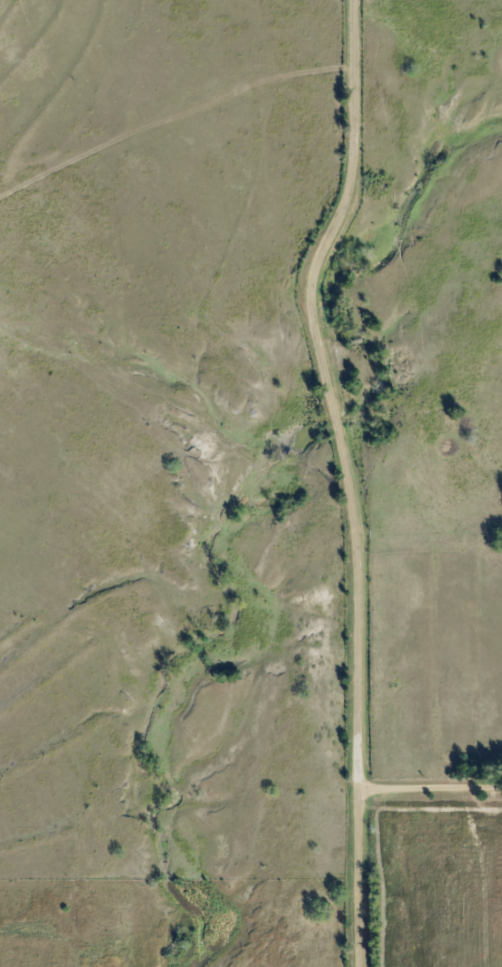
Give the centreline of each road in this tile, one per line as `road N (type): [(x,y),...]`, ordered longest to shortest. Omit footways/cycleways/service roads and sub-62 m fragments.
road 1 (residential): [(359,966),(355,544),(305,297),(316,250),(349,179),(351,0)]
road 2 (residential): [(351,61),(230,72),(0,189)]
road 3 (residential): [(356,782),(501,776)]

